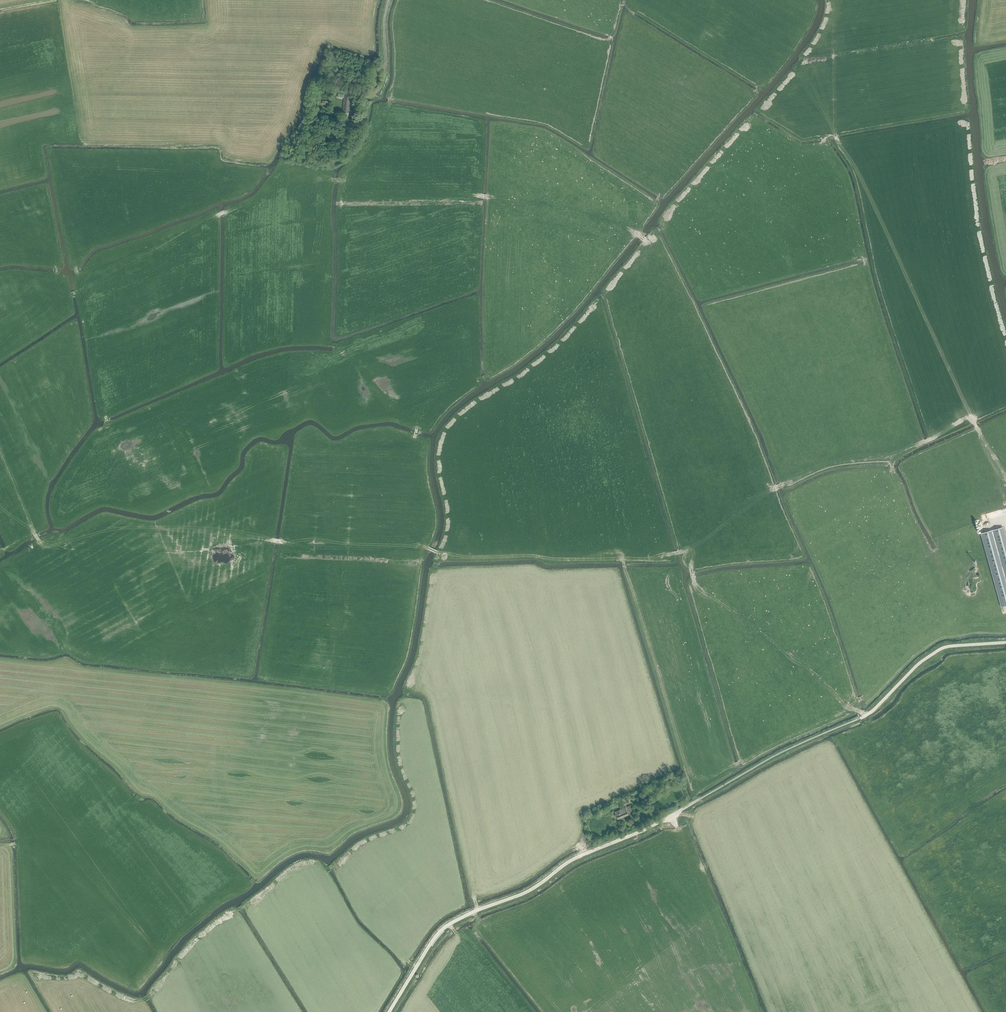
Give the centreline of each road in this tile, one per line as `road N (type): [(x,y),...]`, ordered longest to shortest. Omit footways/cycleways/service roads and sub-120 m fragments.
road 1 (unclassified): [(389,1011),(448,925),(699,800)]
road 2 (unclassified): [(860,719),(938,650),(1005,642)]

